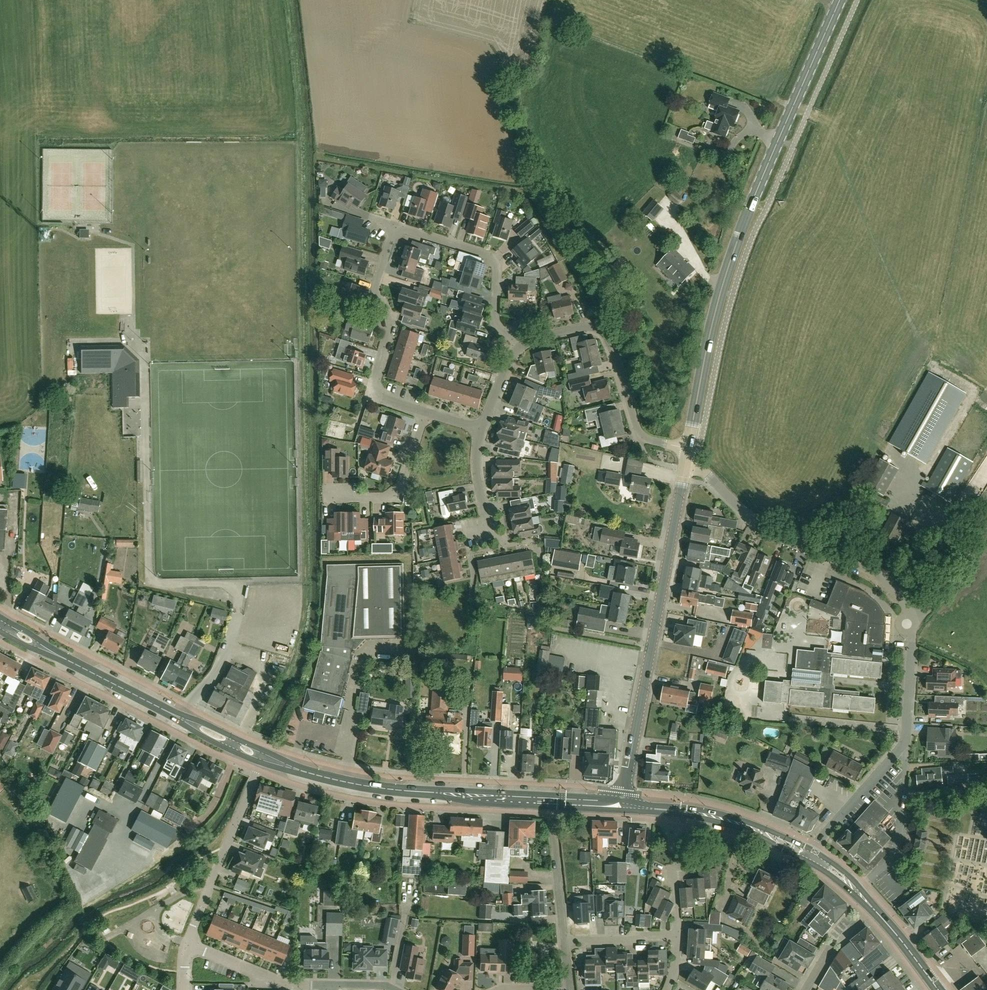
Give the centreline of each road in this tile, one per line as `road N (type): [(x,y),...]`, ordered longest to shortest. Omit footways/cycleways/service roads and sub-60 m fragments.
road 1 (track): [(289,0),(308,336),(310,591),(304,640),(253,739)]
road 2 (secondary): [(689,450),(737,242),(840,0)]
road 3 (primary): [(622,805),(368,787),(264,757)]
road 4 (secondary): [(622,805),(686,467)]
road 5 (primary): [(264,757),(0,624)]
road 6 (residential): [(911,623),(906,604),(882,579),(752,519),(703,472),(686,467)]
road 7 (residential): [(523,345),(604,329),(643,436),(689,450)]
road 8 (residential): [(425,412),(379,398),(372,385),(390,325),(375,296),(393,235)]
road 9 (residential): [(264,757),(189,934),(192,947)]
road 10 (residential): [(393,235),(406,230),(490,257),(495,322),(523,345)]
road 11 (primary): [(809,854),(721,818),(622,805)]
road 12 (track): [(604,329),(601,307),(533,181)]
road 13 (residential): [(328,498),(397,492),(425,412)]
road 14 (residential): [(866,884),(896,848),(905,746)]
road 15 (residential): [(809,854),(905,746)]
road 16 (residential): [(192,947),(290,986),(312,986)]
road 17 (residential): [(566,941),(556,814)]
road 18 (primary): [(938,989),(857,892)]
road 19 (residential): [(905,746),(911,623)]
road 20 (residential): [(911,623),(986,526)]

